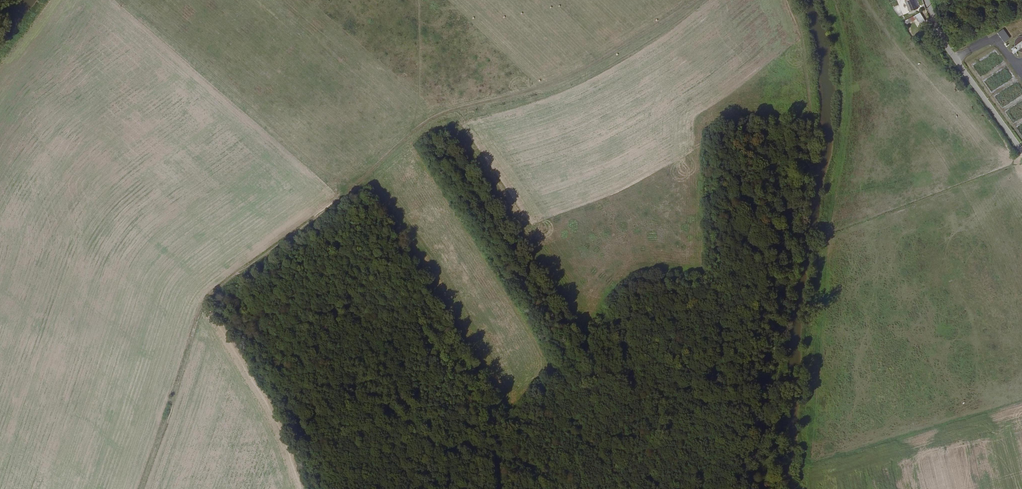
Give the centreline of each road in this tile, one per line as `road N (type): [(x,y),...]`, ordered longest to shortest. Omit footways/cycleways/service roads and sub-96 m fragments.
road 1 (track): [(142,488),(203,310),(242,273),(435,116),(546,86),(696,0)]
road 2 (track): [(555,488),(359,177)]
road 3 (unclassified): [(1021,148),(959,63),(929,0)]

